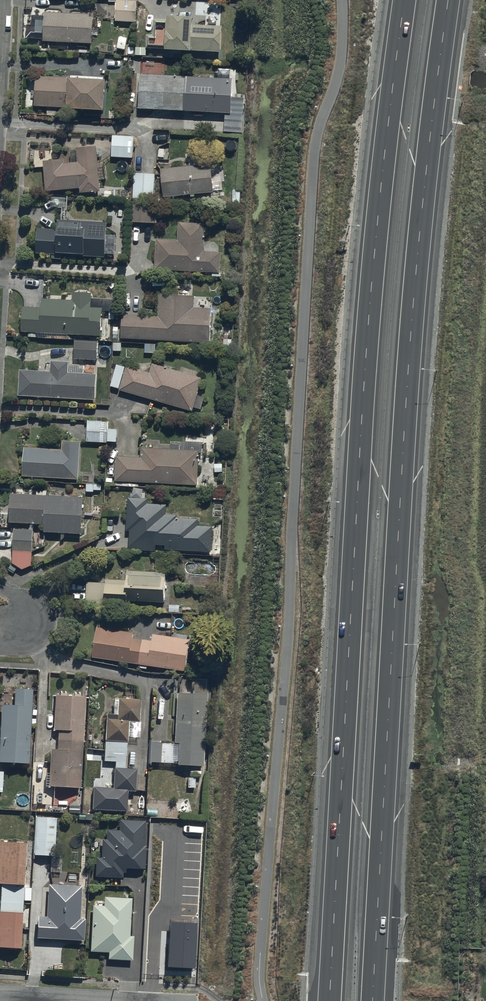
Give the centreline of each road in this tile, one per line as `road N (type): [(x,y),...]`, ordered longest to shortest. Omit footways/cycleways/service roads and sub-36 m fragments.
road 1 (motorway): [(448,0),(407,377),(372,1000)]
road 2 (motorway): [(329,1000),(364,374),(404,0)]

